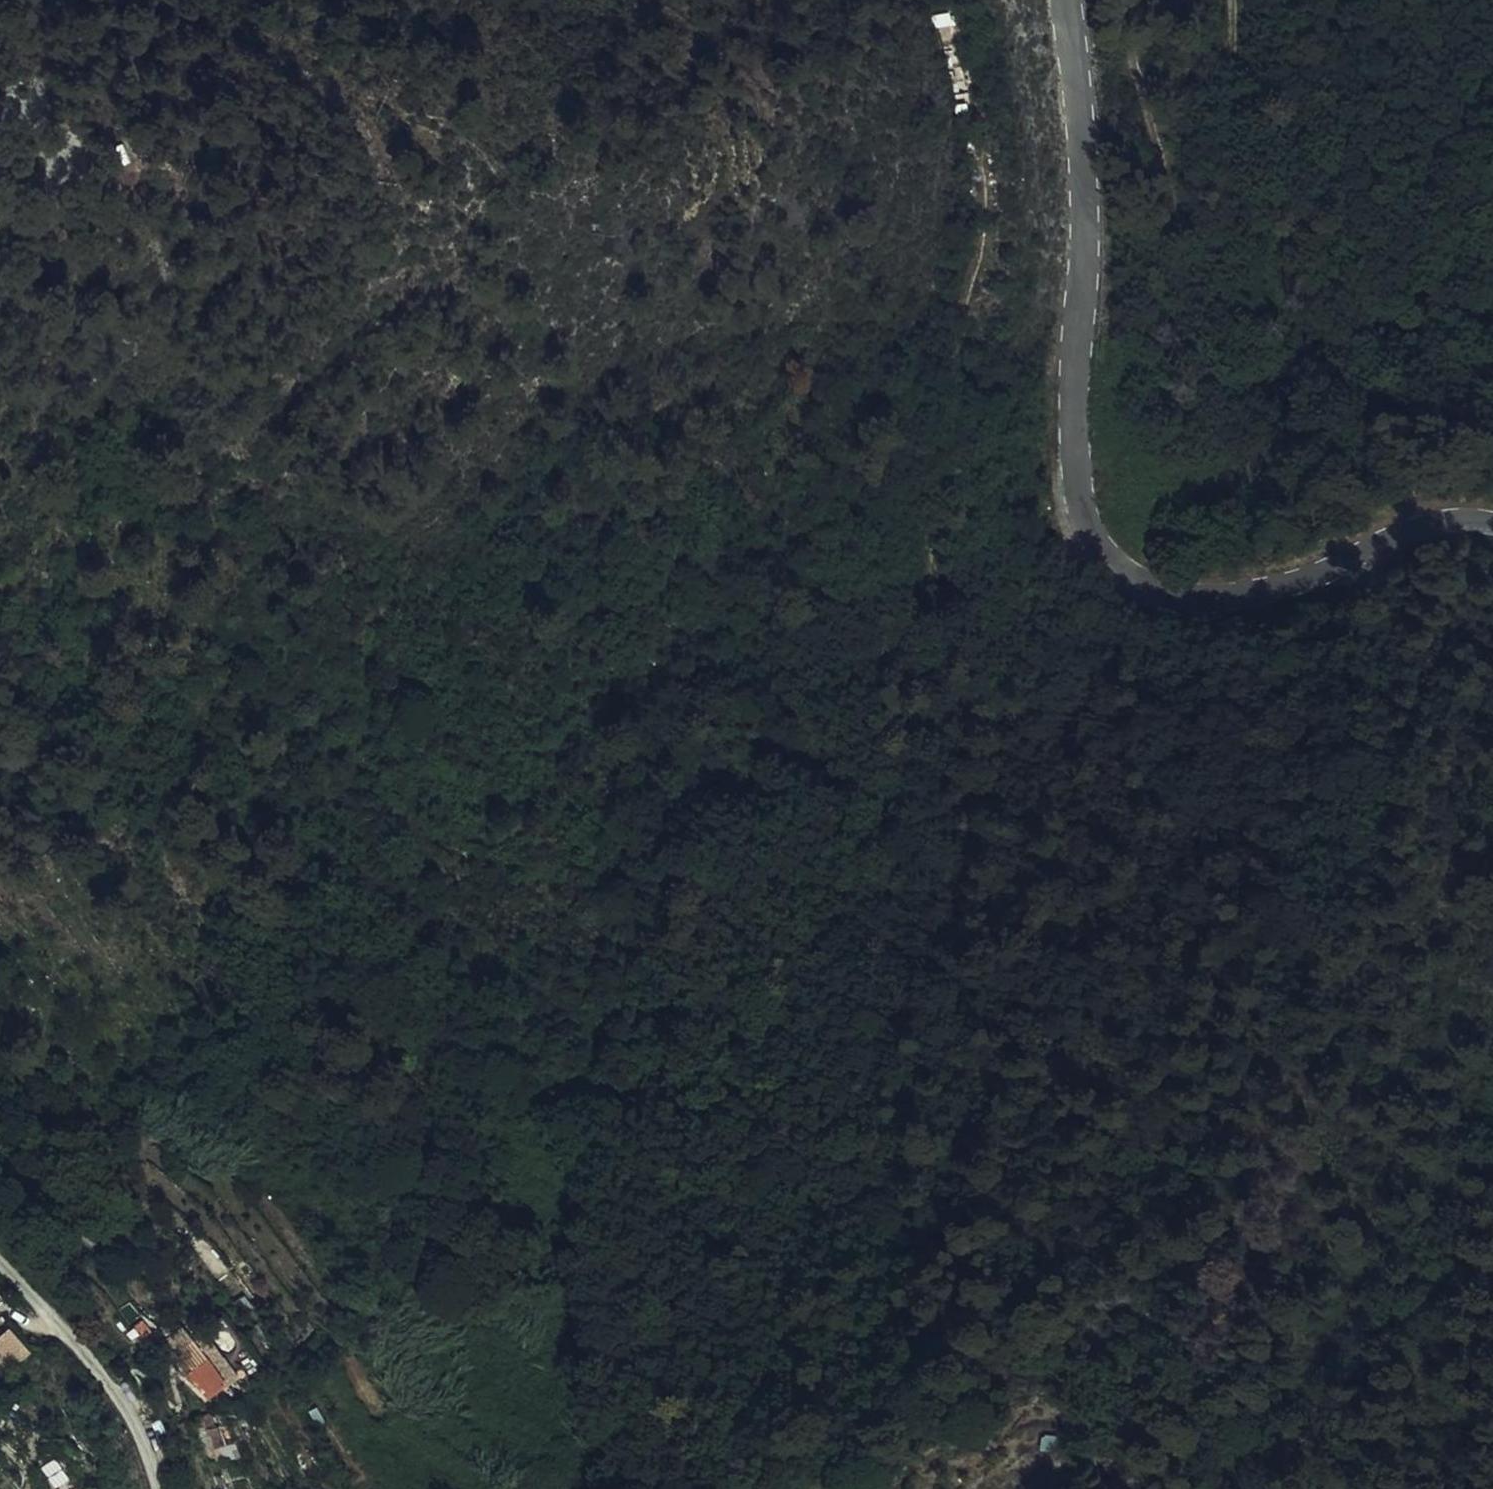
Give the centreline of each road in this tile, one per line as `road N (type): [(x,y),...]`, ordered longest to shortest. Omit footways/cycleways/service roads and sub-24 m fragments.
road 1 (tertiary): [(1066,0),(1084,258),(1072,435),(1086,527),(1135,585),(1198,602),(1285,590),(1397,539),(1462,525),(1492,529)]
road 2 (unclassified): [(0,1263),(129,1415),(158,1488)]

